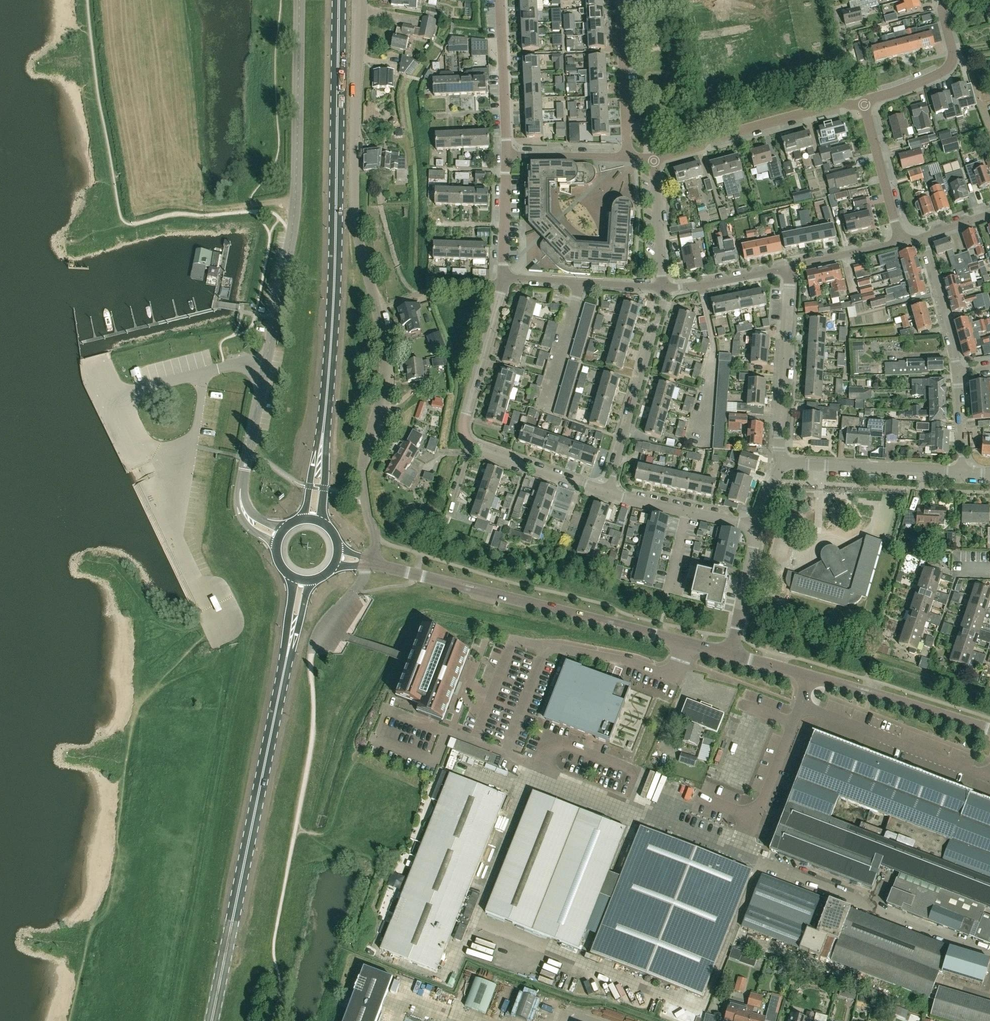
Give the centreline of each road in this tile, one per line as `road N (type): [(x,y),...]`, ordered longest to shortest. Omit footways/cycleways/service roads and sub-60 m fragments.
road 1 (residential): [(369,563),(374,538),(362,463),(380,394),(384,321),(355,221),(359,0)]
road 2 (primary): [(313,519),(333,312),(339,0)]
road 3 (primary): [(212,1020),(302,581)]
road 4 (residential): [(799,704),(742,852),(539,771)]
road 5 (tertiary): [(266,360),(294,216),(299,0)]
road 6 (tertiary): [(679,643),(369,563)]
road 7 (residential): [(654,157),(863,101)]
road 8 (residential): [(608,493),(663,288)]
road 9 (residential): [(989,777),(799,704)]
road 10 (tertiary): [(279,539),(253,524),(239,503),(266,360)]
road 11 (residential): [(193,445),(177,539),(222,634)]
road 12 (residential): [(784,464),(778,448),(792,266)]
road 13 (tertiary): [(989,730),(807,676)]
road 14 (residential): [(784,464),(960,474)]
road 15 (residential): [(471,445),(464,430),(502,284)]
road 16 (residential): [(863,101),(949,66),(941,0)]
road 17 (residential): [(629,157),(619,0)]
road 18 (residential): [(506,154),(501,0)]
road 19 (residential): [(900,242),(863,101)]
road 20 (residential): [(608,493),(471,445)]
road 21 (residential): [(956,370),(925,234)]
road 22 (residential): [(679,643),(668,675),(569,648)]
road 23 (residential): [(728,655),(758,526)]
road 24 (residential): [(663,288),(654,157)]
road 25 (residential): [(792,266),(663,288)]
road 26 (residential): [(550,402),(582,281)]
road 27 (residential): [(113,396),(135,446),(157,464),(193,445)]
road 28 (residential): [(502,277),(506,154)]
road 29 (residential): [(629,157),(506,154)]

